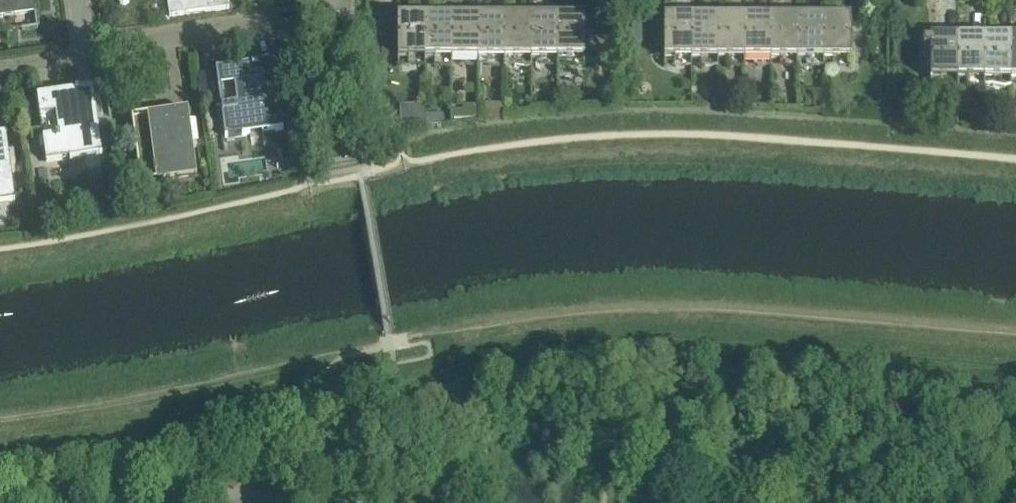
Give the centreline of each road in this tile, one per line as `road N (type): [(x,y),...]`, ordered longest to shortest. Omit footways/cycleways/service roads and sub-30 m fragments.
road 1 (residential): [(337,0),(319,18),(79,47),(73,0)]

